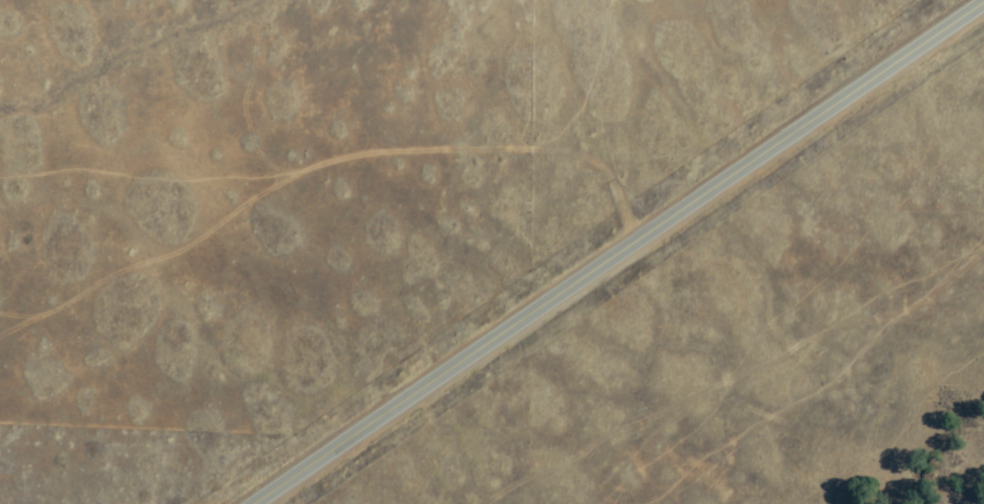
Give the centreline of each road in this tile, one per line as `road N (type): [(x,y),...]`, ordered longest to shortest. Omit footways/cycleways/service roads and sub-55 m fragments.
road 1 (tertiary): [(241,503),(563,290),(974,0)]
road 2 (track): [(634,239),(601,167),(583,156),(528,149),(369,153),(280,175),(180,247),(0,334)]

